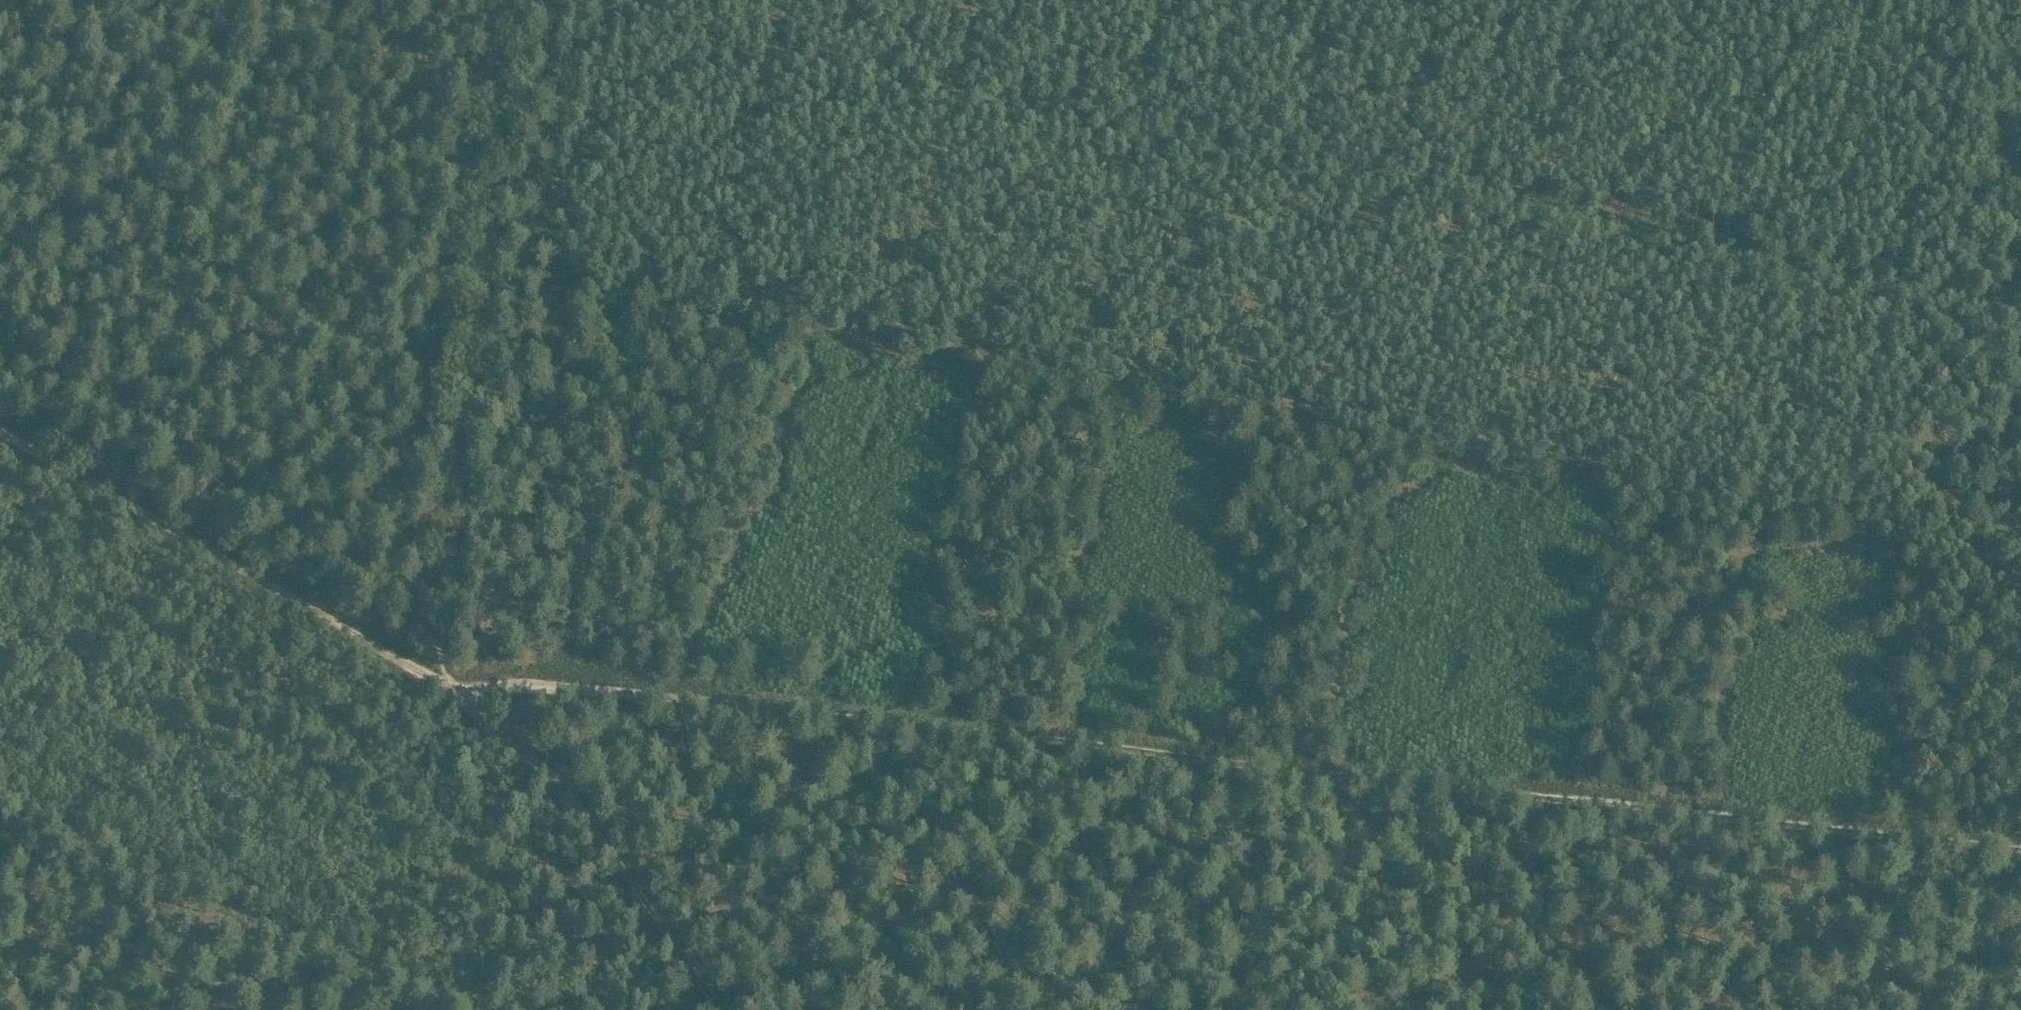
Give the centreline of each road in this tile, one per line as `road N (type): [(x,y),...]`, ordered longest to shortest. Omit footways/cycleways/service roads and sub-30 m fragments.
road 1 (track): [(2020,852),(459,682)]
road 2 (track): [(439,669),(518,0)]
road 3 (track): [(439,669),(0,421)]
road 4 (track): [(567,800),(722,1009)]
road 5 (track): [(578,1009),(567,800)]
road 6 (track): [(567,800),(459,682)]

